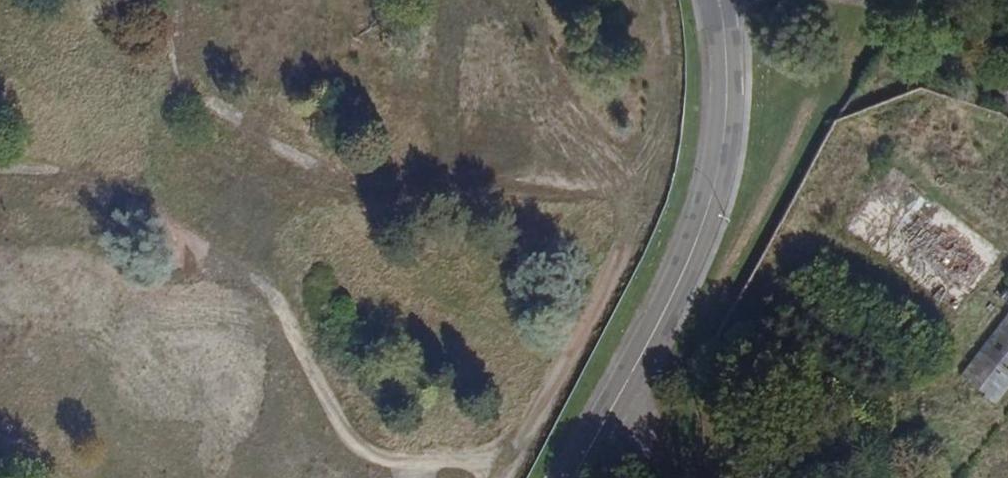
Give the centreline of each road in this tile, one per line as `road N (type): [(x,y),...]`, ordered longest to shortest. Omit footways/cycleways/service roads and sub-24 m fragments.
road 1 (tertiary): [(724,0),(729,121),(710,207),(677,291),(576,477)]

